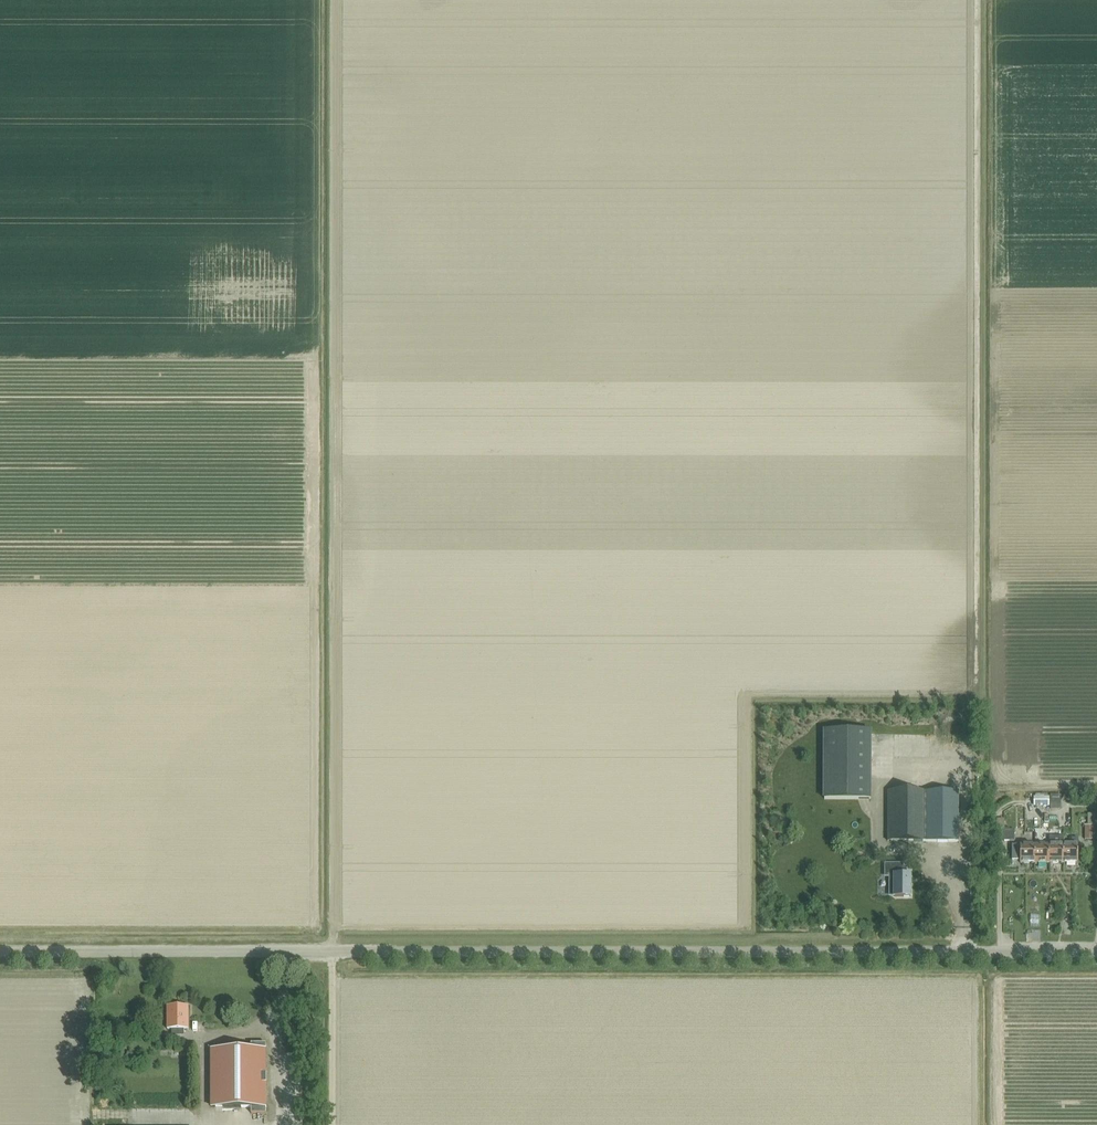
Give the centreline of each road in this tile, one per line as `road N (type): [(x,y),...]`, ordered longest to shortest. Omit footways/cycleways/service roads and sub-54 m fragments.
road 1 (unclassified): [(1096,952),(0,952)]

